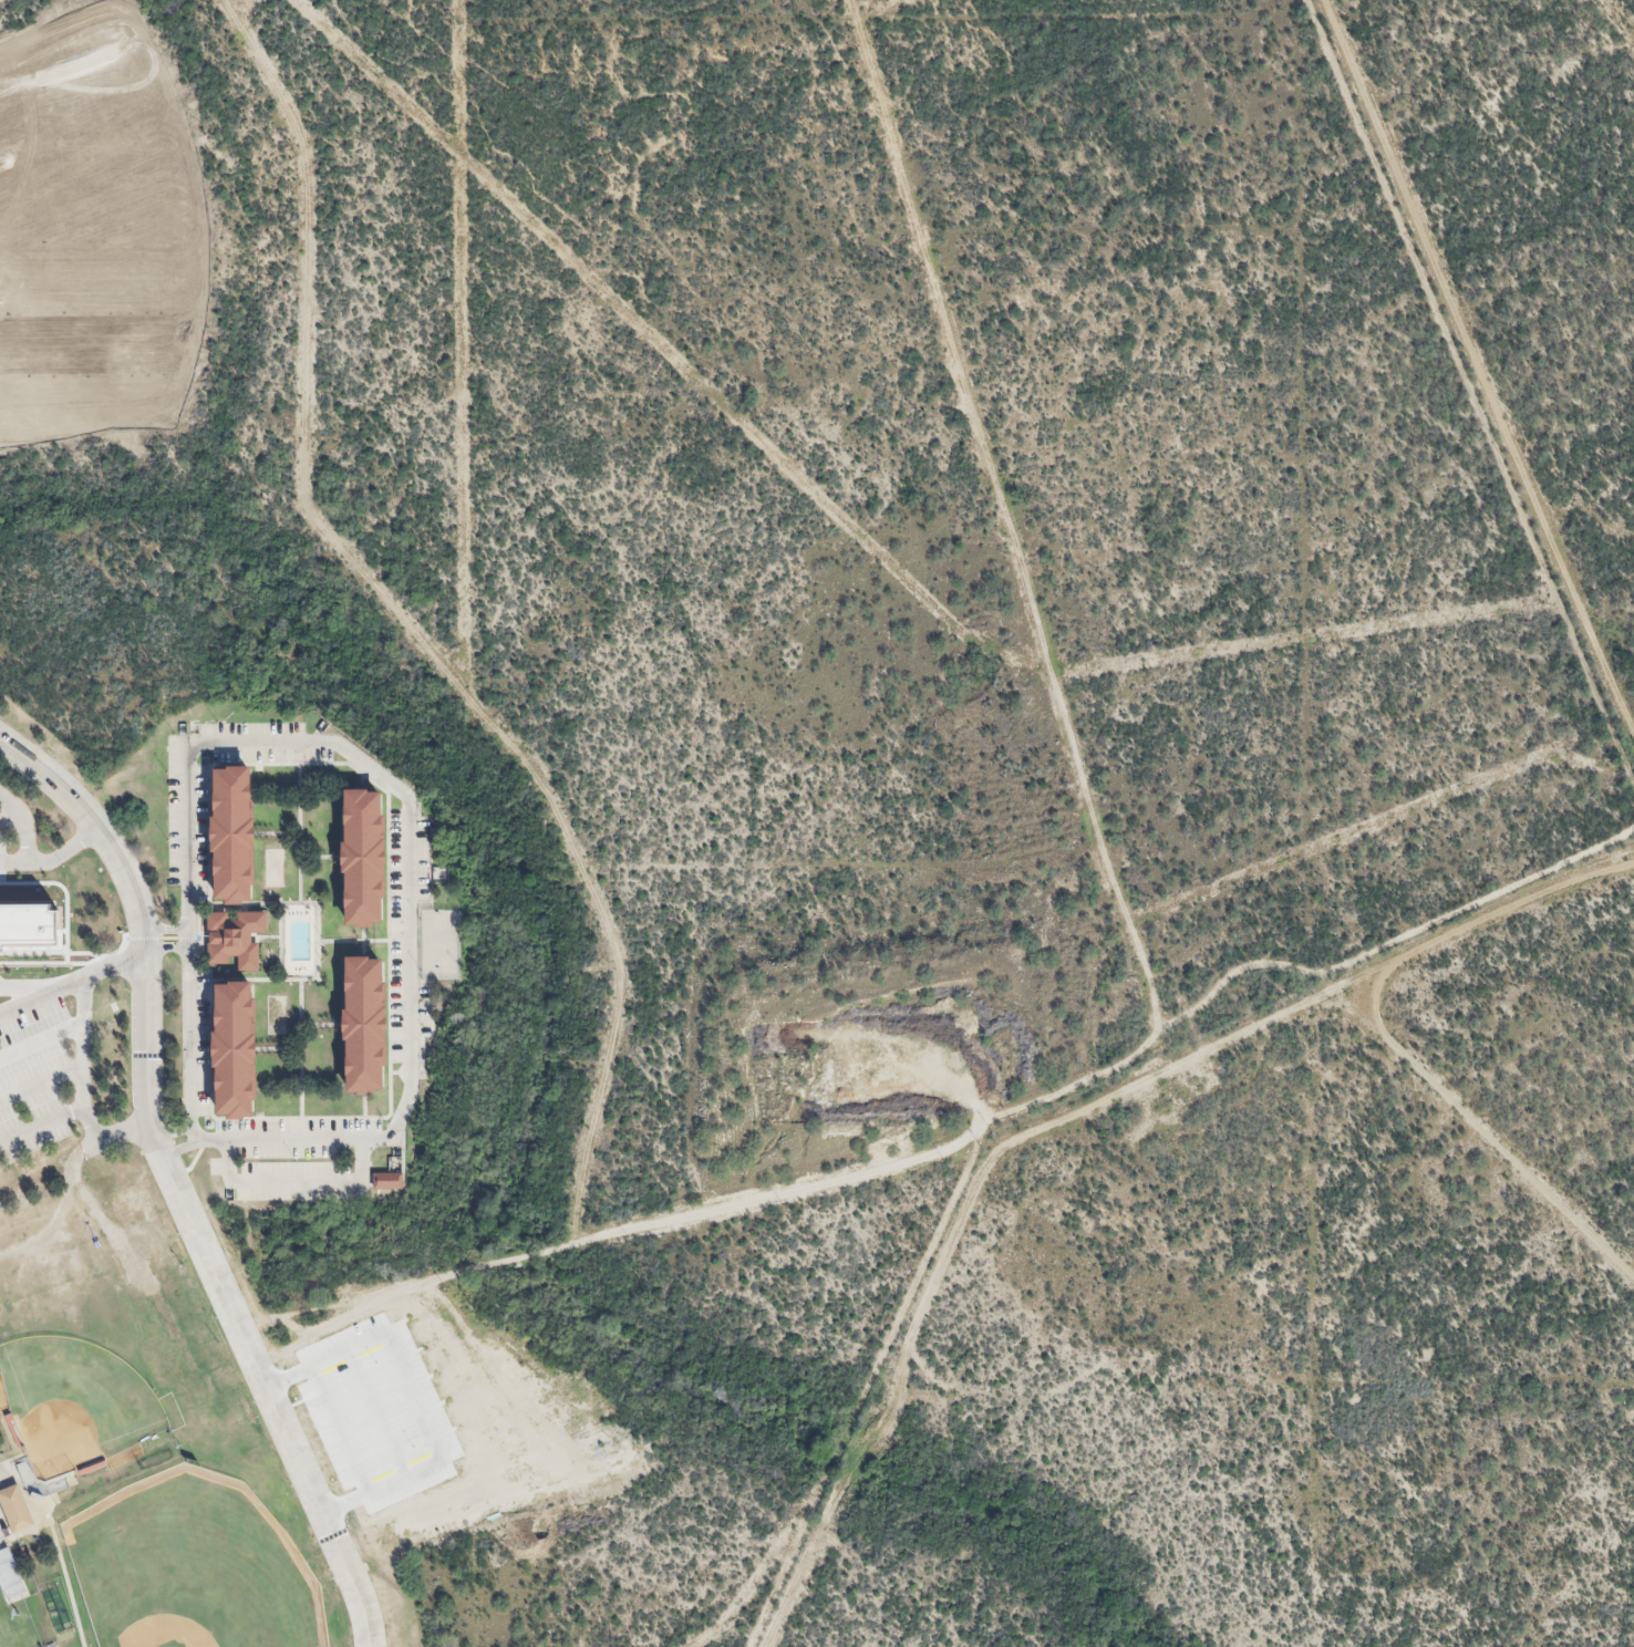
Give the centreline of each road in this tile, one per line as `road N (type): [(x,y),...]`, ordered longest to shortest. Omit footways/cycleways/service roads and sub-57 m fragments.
road 1 (residential): [(368,1646),(360,1599),(161,1149)]
road 2 (residential): [(0,740),(50,777),(97,828),(141,910),(146,1091),(161,1149)]

